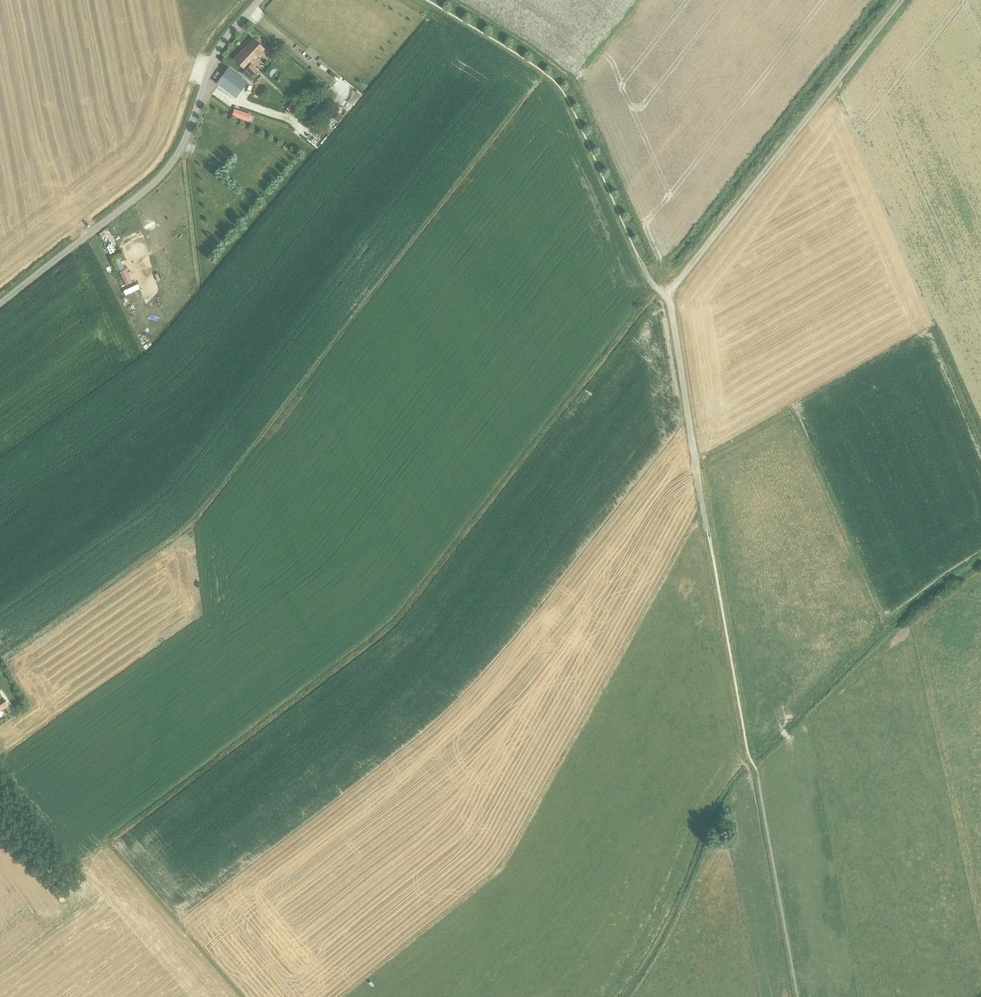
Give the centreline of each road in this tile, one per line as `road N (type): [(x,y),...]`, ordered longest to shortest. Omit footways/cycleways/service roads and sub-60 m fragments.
road 1 (track): [(664,294),(899,0)]
road 2 (track): [(0,305),(164,175)]
road 3 (unclassified): [(164,175),(219,47),(259,0)]

